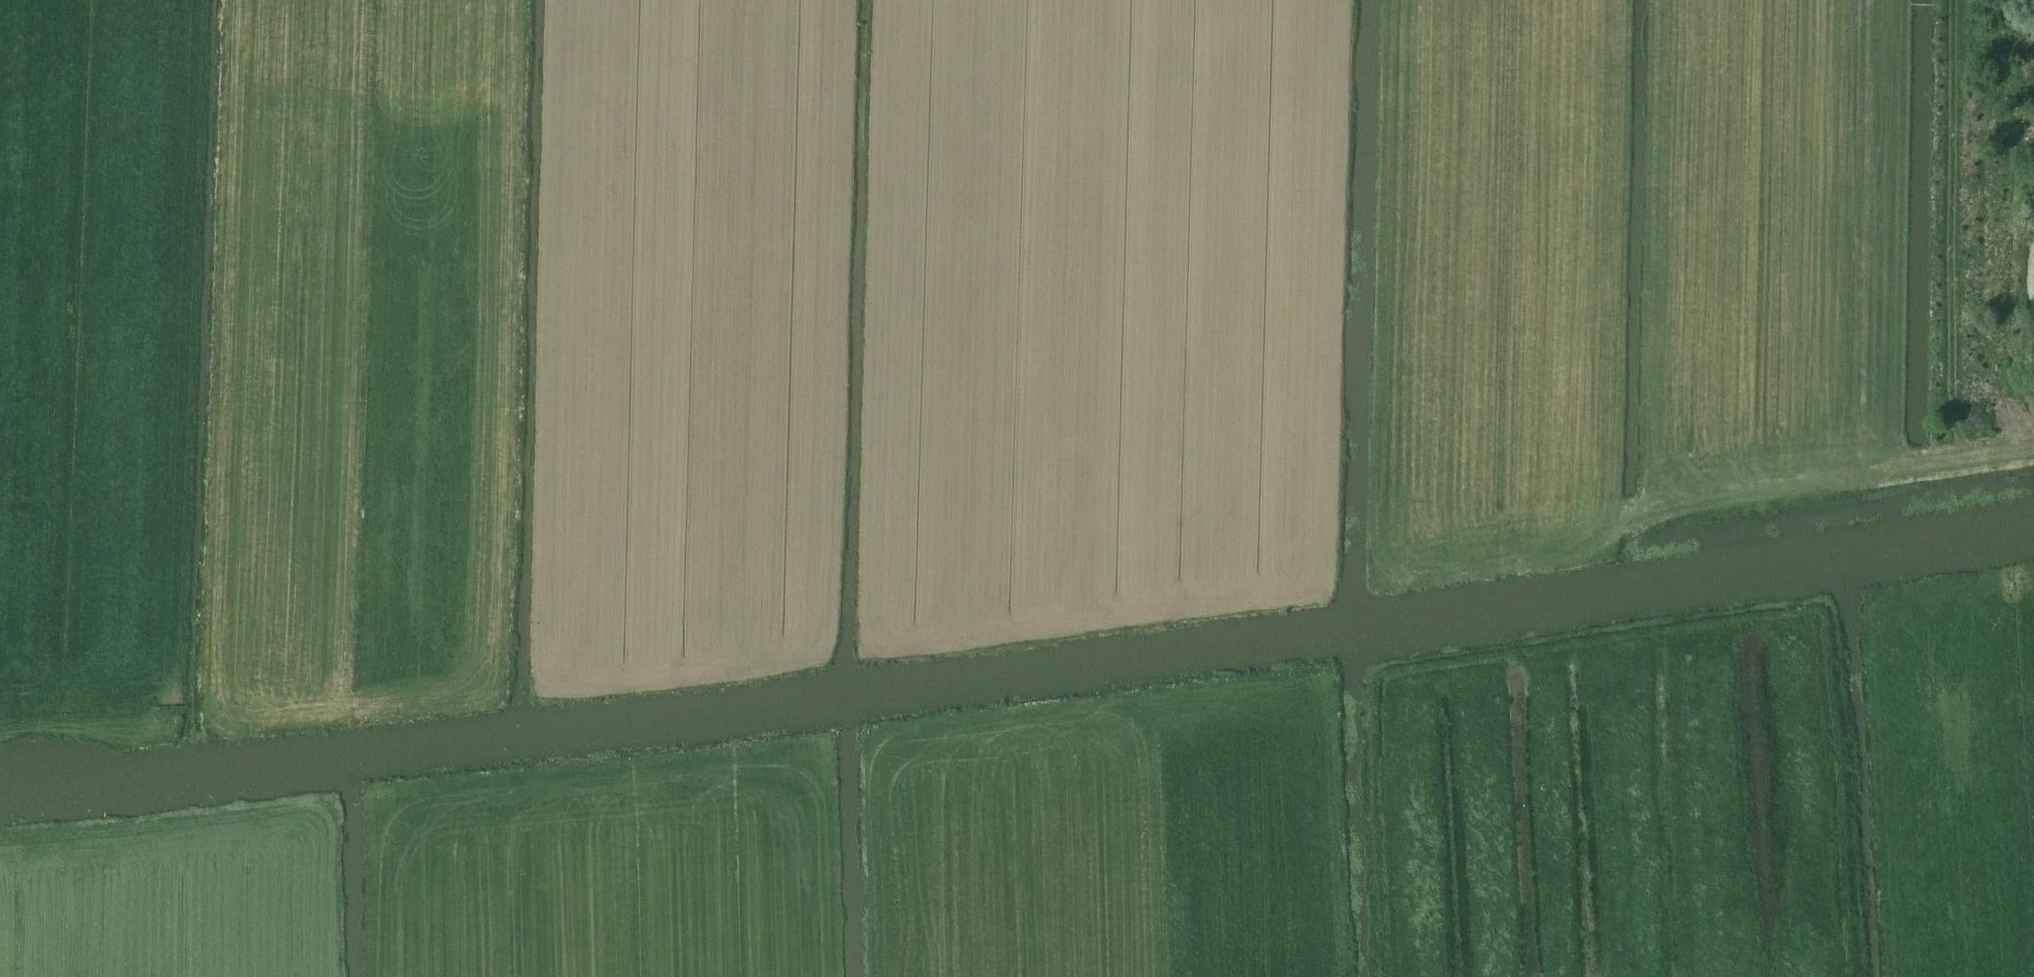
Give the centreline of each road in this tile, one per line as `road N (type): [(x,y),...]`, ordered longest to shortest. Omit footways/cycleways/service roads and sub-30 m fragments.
road 1 (track): [(1610,527),(1678,498),(2033,453)]
road 2 (track): [(169,721),(0,734)]

